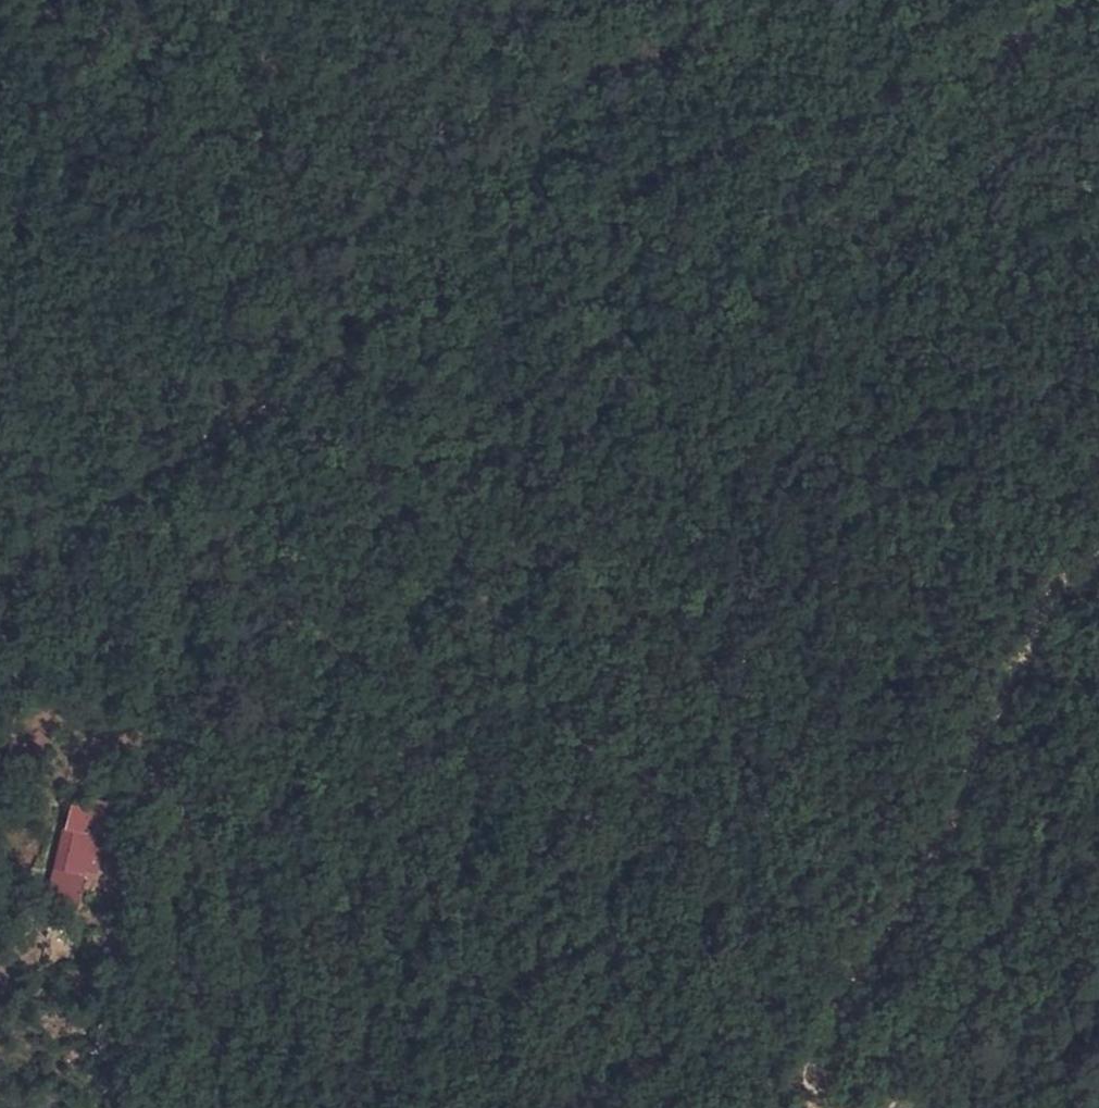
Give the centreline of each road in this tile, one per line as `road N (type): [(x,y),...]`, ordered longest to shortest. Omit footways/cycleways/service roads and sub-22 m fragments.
road 1 (track): [(0,713),(13,664),(10,585),(430,294),(895,80),(1032,0)]
road 2 (track): [(1098,527),(1036,565),(940,861),(802,1032),(851,1096),(946,1107)]

